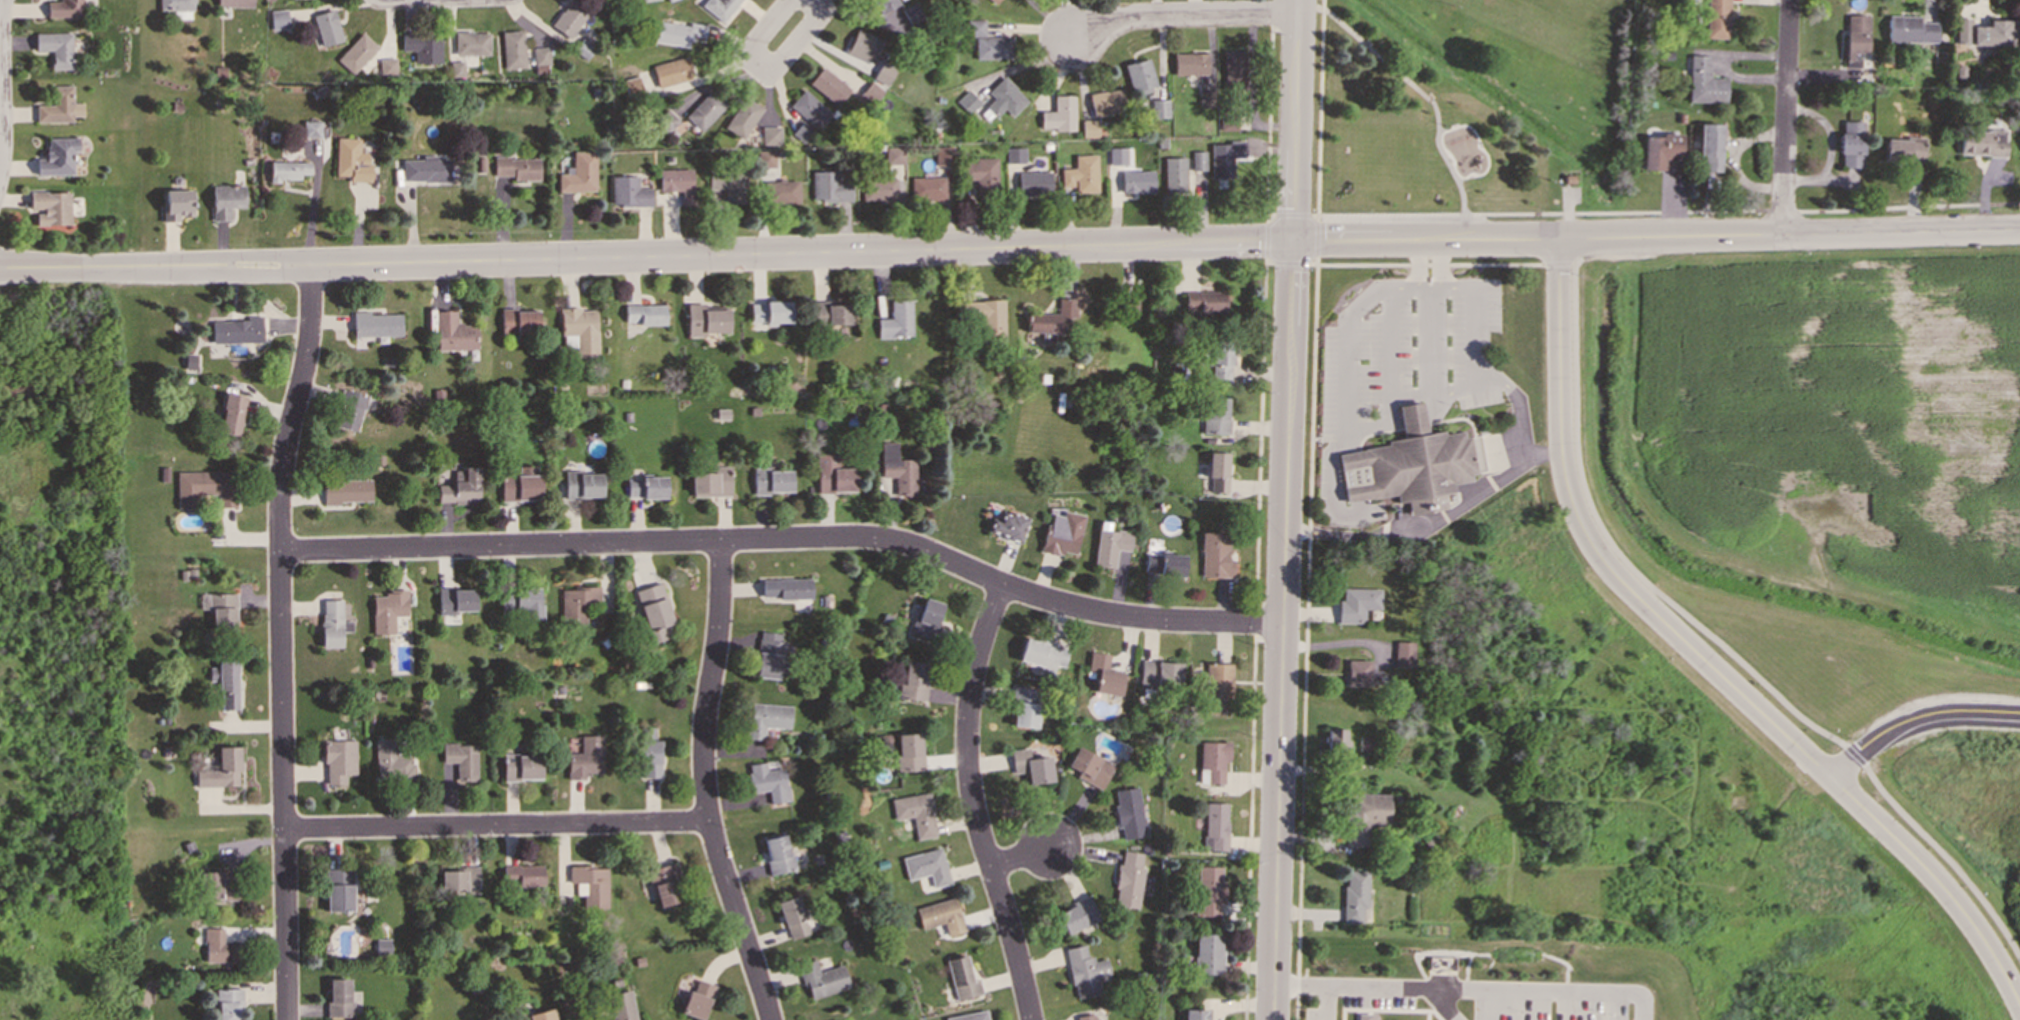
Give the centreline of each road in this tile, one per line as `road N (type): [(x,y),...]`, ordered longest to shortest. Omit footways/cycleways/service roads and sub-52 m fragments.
road 1 (tertiary): [(1440,237),(0,267)]
road 2 (residential): [(1272,1019),(1299,0)]
road 3 (residential): [(280,551),(882,539),(1033,596),(1110,615),(1282,624)]
road 4 (residential): [(2019,1005),(1946,891),(1619,579),(1592,544),(1563,463),(1556,236)]
road 5 (residential): [(309,262),(307,348),(279,514),(287,1019)]
road 6 (tertiary): [(2019,229),(1440,237)]
road 7 (residential): [(721,541),(705,780),(716,846),(770,1019)]
road 8 (residential): [(1003,585),(972,675),(968,778),(1032,1019)]
road 9 (residential): [(284,829),(711,823)]
road 10 (residential): [(1788,234),(1789,0)]
road 11 (residential): [(1299,12),(1149,16),(1074,39)]
road 12 (residential): [(1832,779),(1911,718),(2019,713)]

